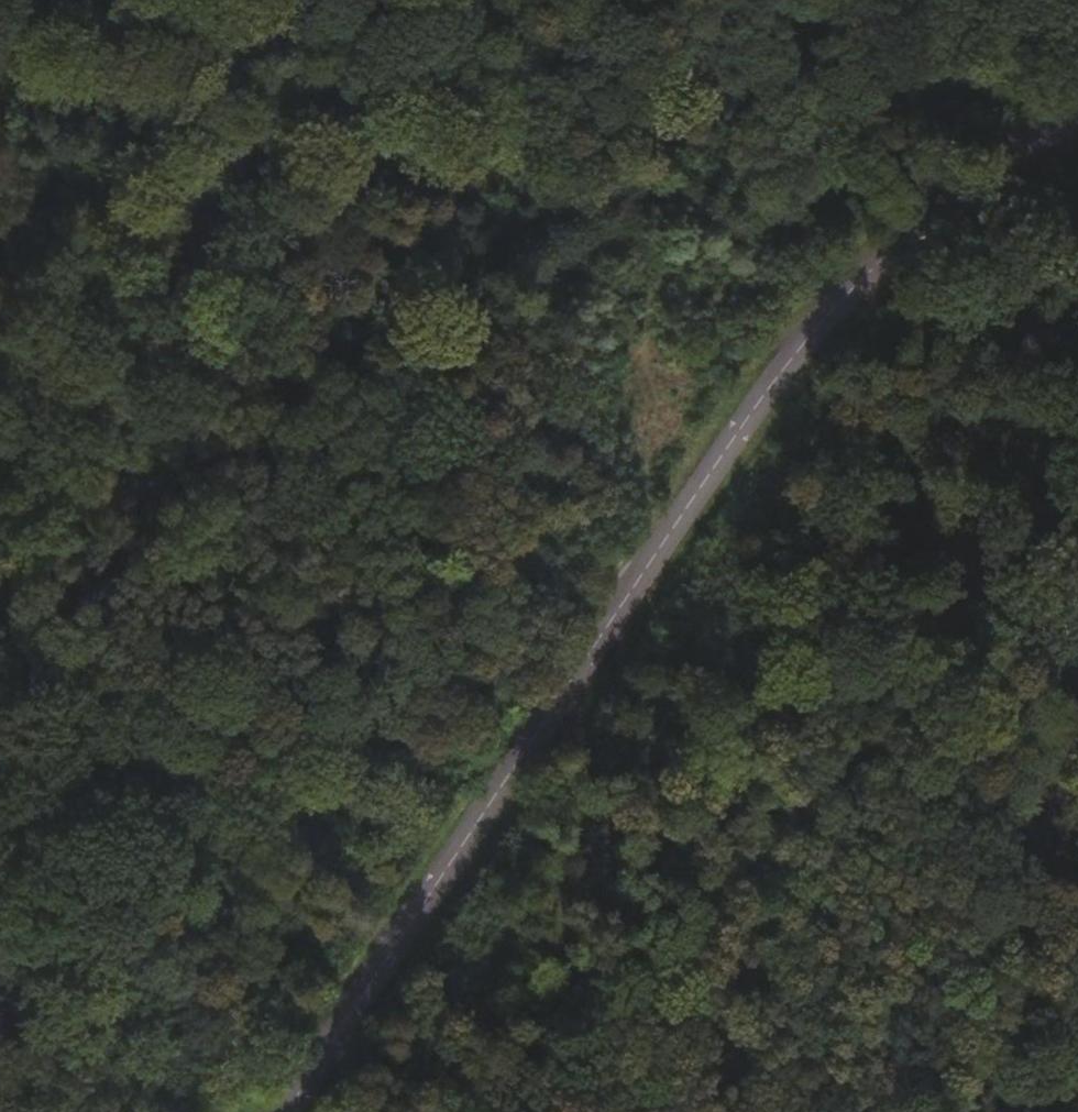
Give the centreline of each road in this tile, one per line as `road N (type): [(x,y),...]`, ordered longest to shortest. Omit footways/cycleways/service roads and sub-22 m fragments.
road 1 (tertiary): [(282,1111),(799,338),(889,247),(1077,112)]

